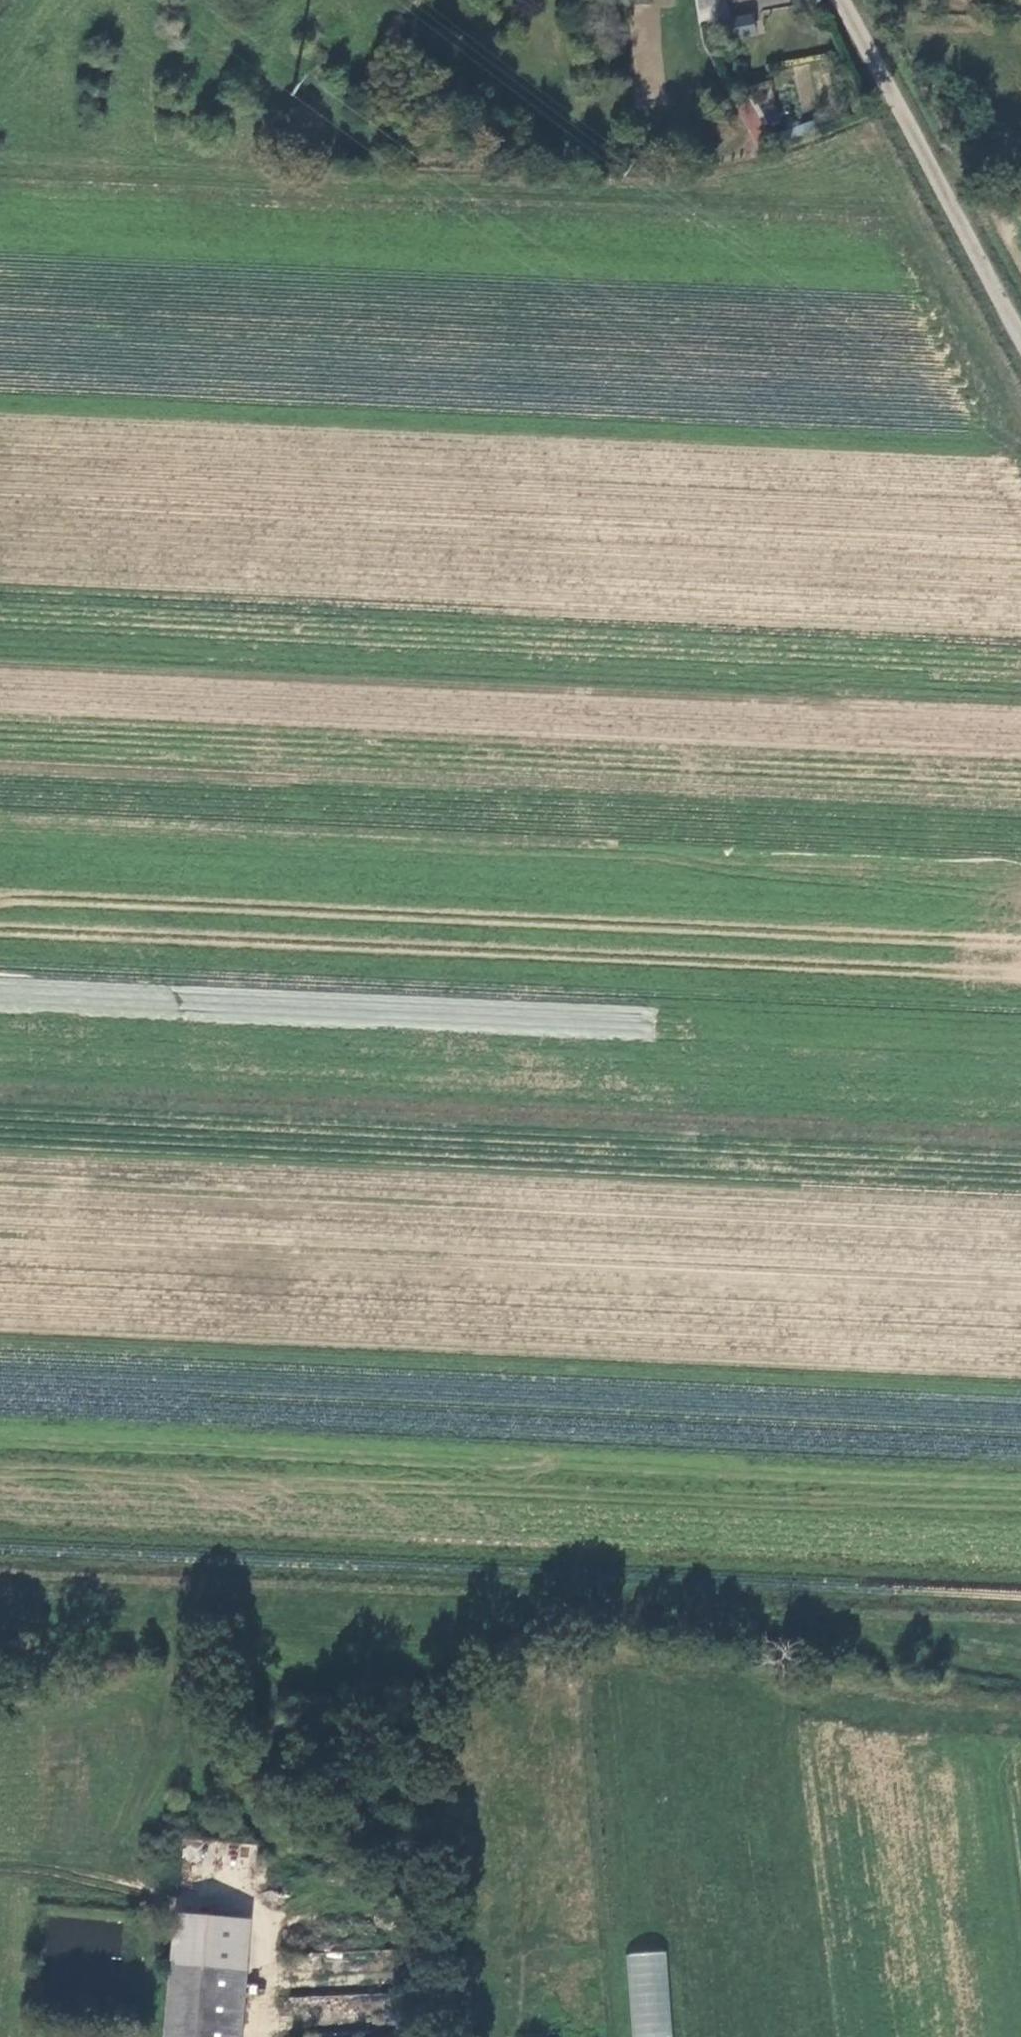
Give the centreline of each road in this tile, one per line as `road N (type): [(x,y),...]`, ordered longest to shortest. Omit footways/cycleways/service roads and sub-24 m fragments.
road 1 (unclassified): [(1020,342),(843,0)]

